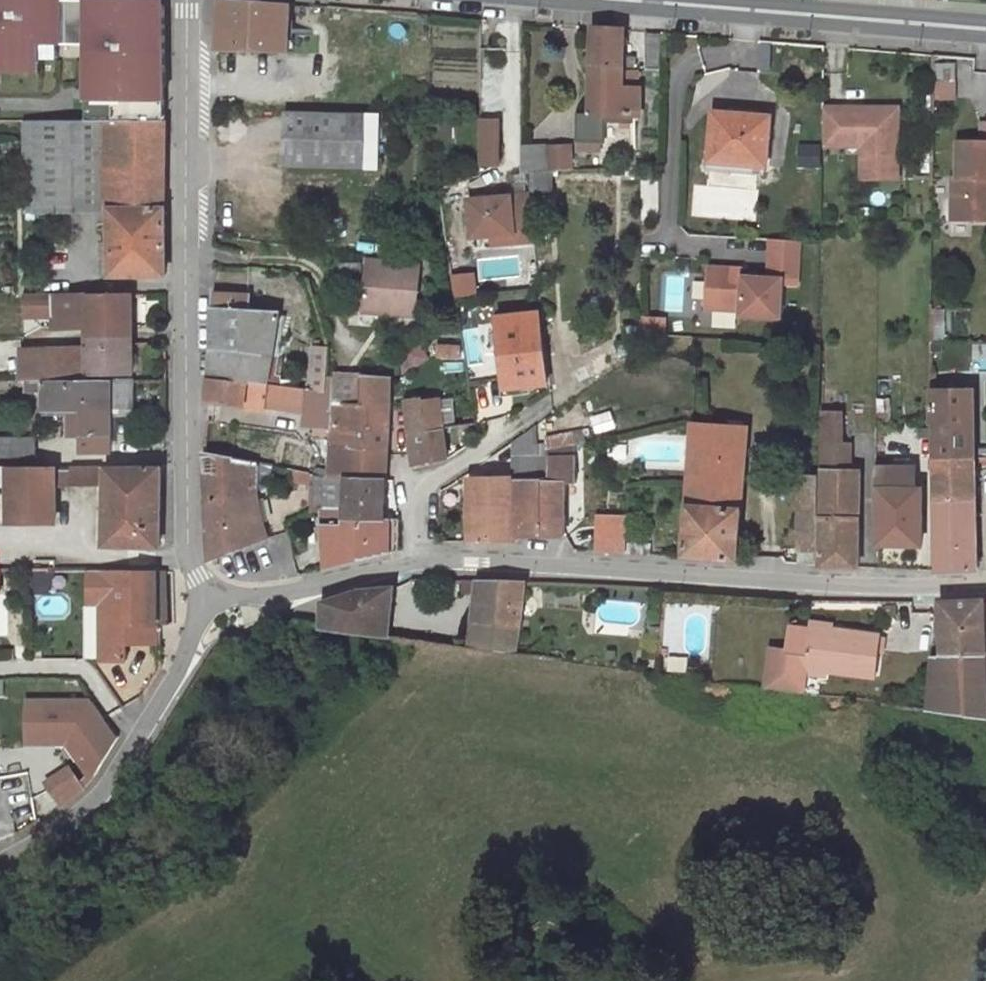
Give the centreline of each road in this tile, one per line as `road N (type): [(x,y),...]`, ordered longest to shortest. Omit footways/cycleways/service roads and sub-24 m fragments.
road 1 (unclassified): [(985,584),(902,588),(422,559),(299,593),(207,605)]
road 2 (unclassified): [(187,0),(188,552),(207,605)]
road 3 (secondary): [(985,34),(590,0)]
road 4 (unclassified): [(207,605),(121,767),(76,817),(0,860)]

